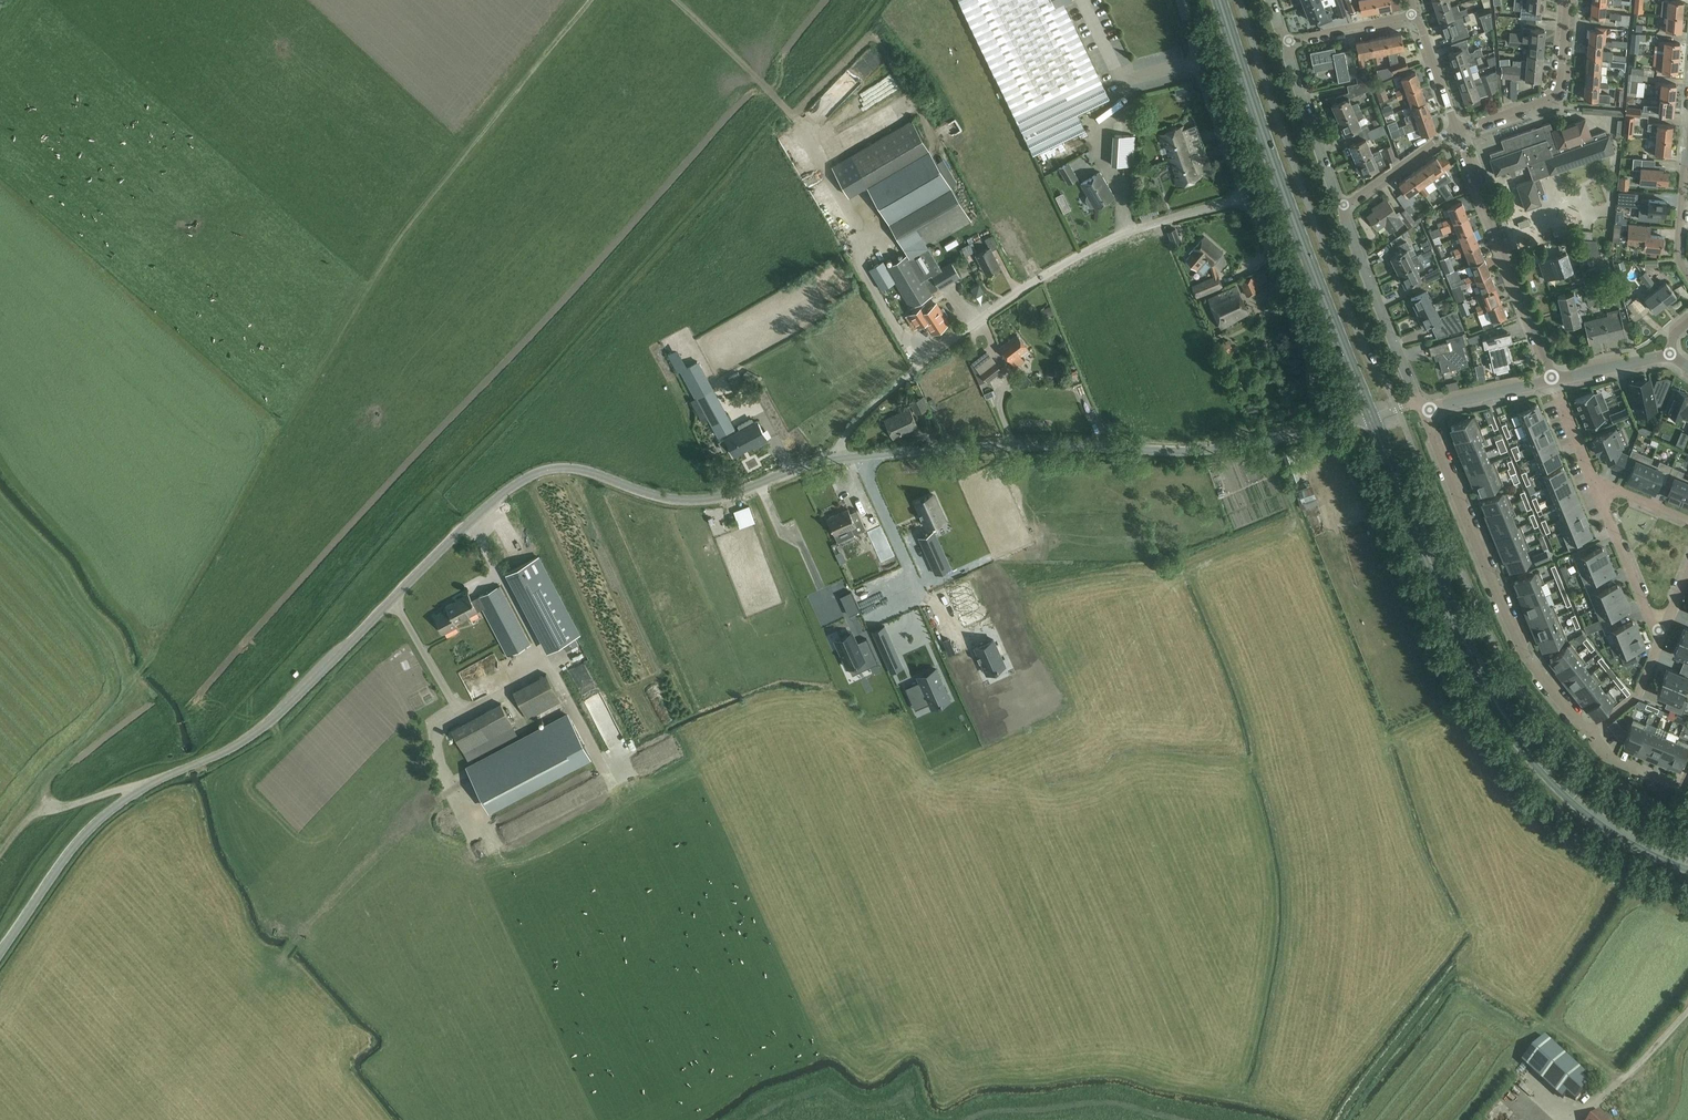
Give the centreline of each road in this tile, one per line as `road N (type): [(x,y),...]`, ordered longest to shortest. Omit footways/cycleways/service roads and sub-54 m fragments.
road 1 (unclassified): [(0,952),(77,840),(131,795),(268,724),(476,516),(526,477),(570,467),(664,497),(704,499),(826,460)]
road 2 (track): [(589,0),(373,269),(239,504)]
road 3 (primary): [(1687,861),(1587,808),(1500,708),(1372,418)]
road 4 (unclassified): [(826,460),(868,409),(1022,289),(1112,239),(1246,198)]
road 5 (unclassified): [(826,460),(1065,446),(1176,451),(1323,430)]
road 6 (primary): [(1372,418),(1219,0)]
road 7 (track): [(1344,1119),(1448,979),(1468,975),(1545,1024),(1615,1083)]
road 8 (residential): [(1590,734),(1525,656),(1422,410)]
road 9 (track): [(47,809),(45,785),(172,619),(239,504)]
road 10 (residential): [(1552,381),(1456,130)]
road 11 (unclassified): [(1323,430),(1308,345),(1246,198)]
road 12 (residential): [(1422,410),(1340,209)]
road 13 (unclassified): [(1246,198),(1181,0)]
road 14 (residential): [(1456,130),(1557,92),(1567,0)]
road 15 (residential): [(1340,209),(1284,42)]
road 16 (residential): [(1660,638),(1594,481)]
road 17 (track): [(782,105),(676,0)]
road 18 (residential): [(1687,276),(1678,249),(1687,131)]
road 19 (residential): [(1456,130),(1340,209)]
road 20 (residential): [(1418,19),(1284,42)]
road 21 (residential): [(1422,410),(1552,381)]
road 22 (residential): [(1590,734),(1636,695),(1660,638)]
road 23 (residential): [(1552,381),(1670,354)]

